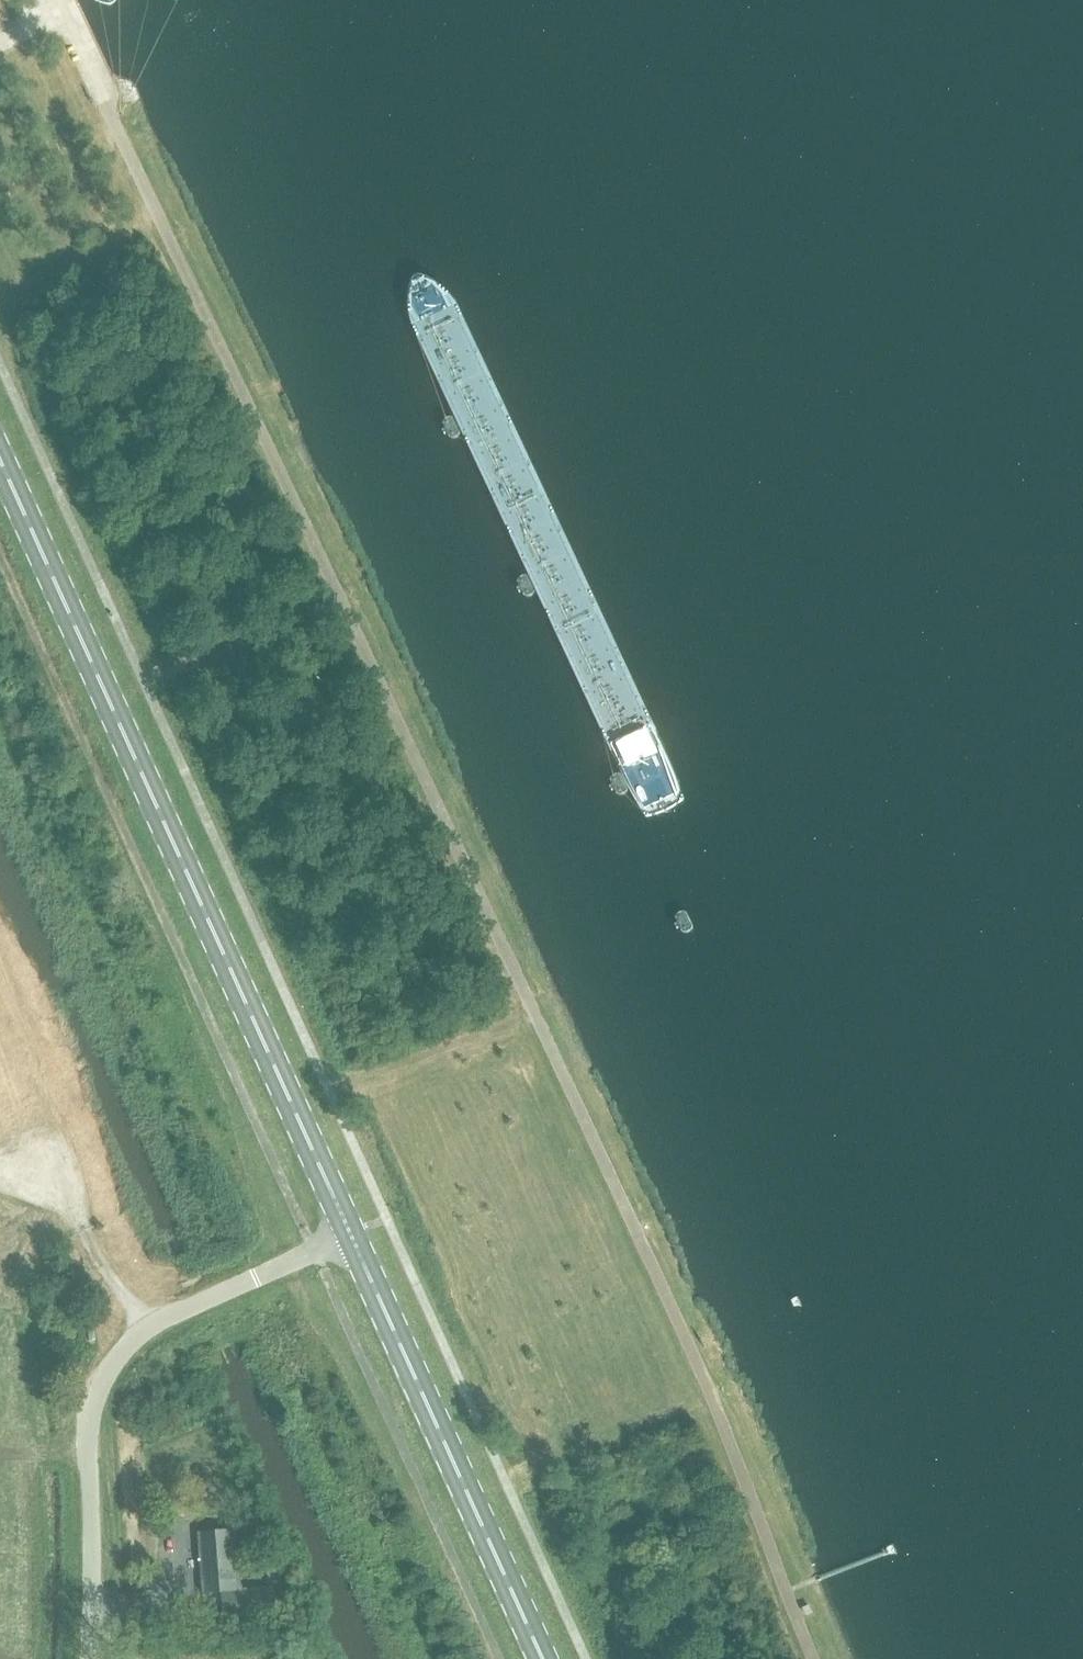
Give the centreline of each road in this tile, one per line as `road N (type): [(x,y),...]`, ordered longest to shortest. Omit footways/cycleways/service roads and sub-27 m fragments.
road 1 (primary): [(349,1234),(135,734),(0,448)]
road 2 (unclassified): [(87,1658),(90,1439),(100,1385),(116,1356),(156,1320),(349,1234)]
road 3 (primary): [(542,1658),(349,1234)]

